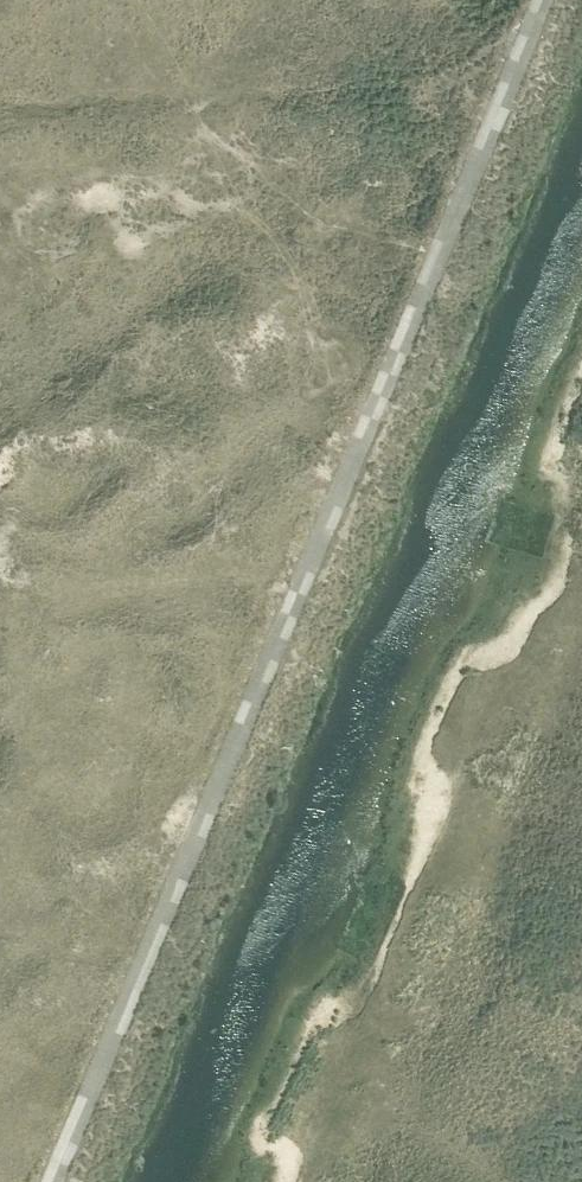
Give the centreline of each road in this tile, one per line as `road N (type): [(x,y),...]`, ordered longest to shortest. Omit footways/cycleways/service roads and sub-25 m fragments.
road 1 (track): [(57,1181),(536,0)]
road 2 (track): [(581,391),(279,1181)]

